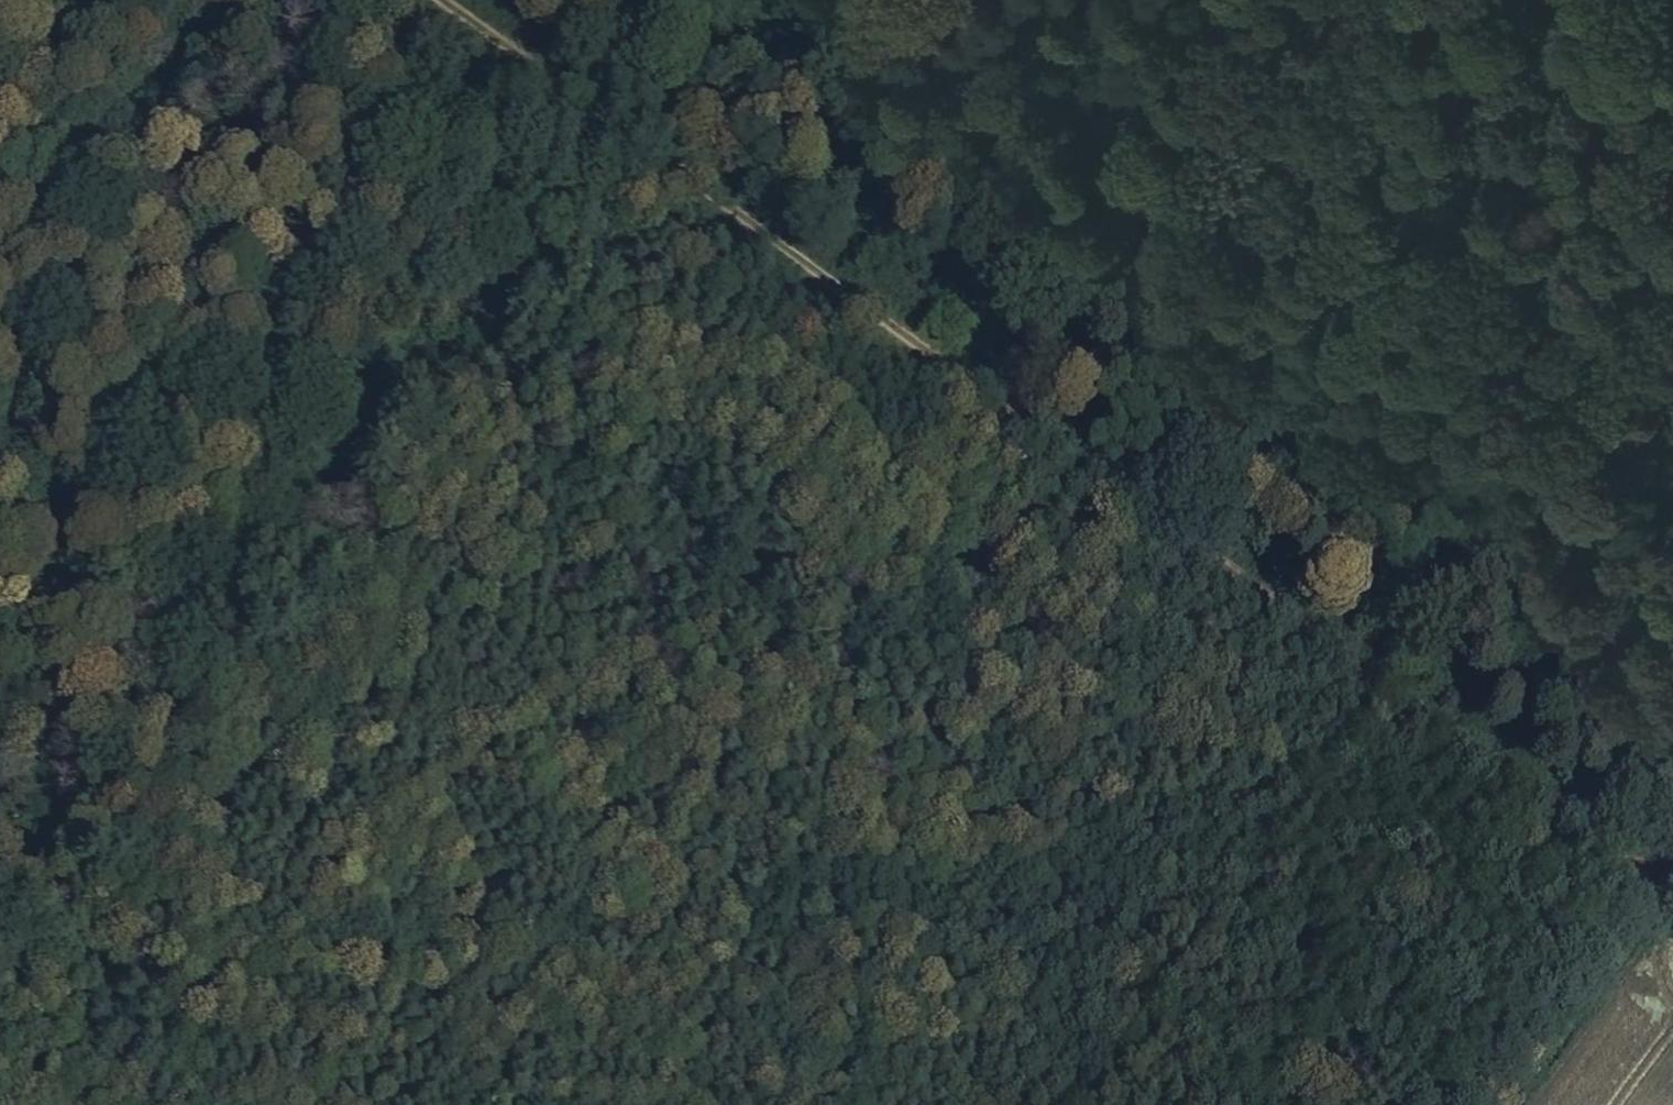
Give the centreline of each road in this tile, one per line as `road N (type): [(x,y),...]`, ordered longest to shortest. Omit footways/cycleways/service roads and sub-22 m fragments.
road 1 (track): [(450,0),(1668,881),(1672,874)]
road 2 (track): [(1506,1104),(1668,881)]

